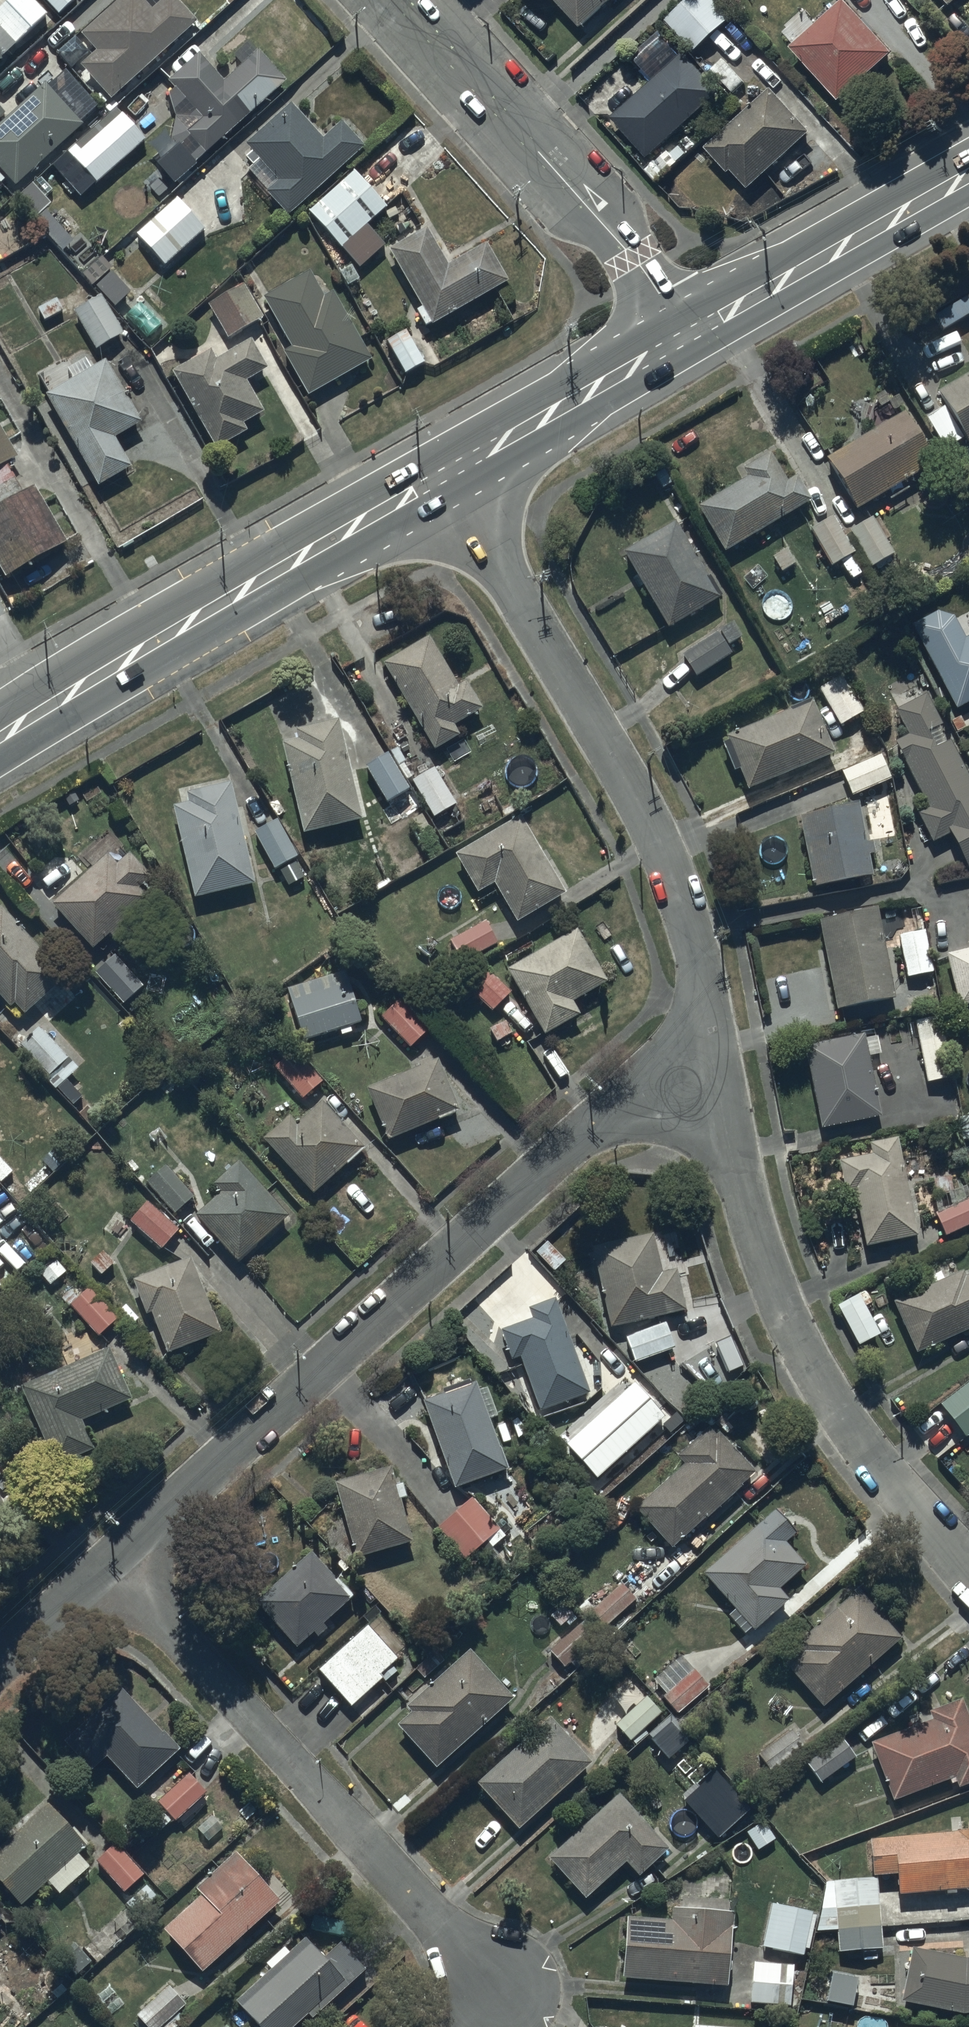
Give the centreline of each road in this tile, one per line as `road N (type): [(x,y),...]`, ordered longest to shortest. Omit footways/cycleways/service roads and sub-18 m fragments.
road 1 (residential): [(112,1564),(555,1156),(654,1094),(718,1076)]
road 2 (residential): [(445,473),(652,825),(687,912),(718,1076)]
road 3 (residential): [(112,1564),(495,1980)]
road 4 (residential): [(718,1076),(762,1249),(814,1370),(846,1424),(968,1567)]
road 5 (secondary): [(0,738),(445,473)]
road 6 (residential): [(696,330),(398,0)]
road 7 (secondary): [(696,330),(968,175)]
road 8 (secondary): [(445,473),(696,330)]
road 9 (residential): [(0,1665),(112,1564)]

